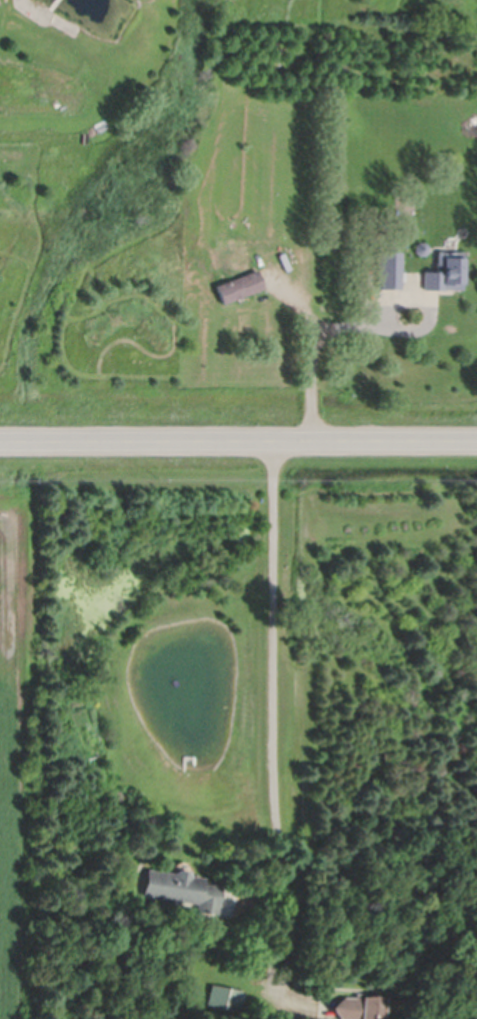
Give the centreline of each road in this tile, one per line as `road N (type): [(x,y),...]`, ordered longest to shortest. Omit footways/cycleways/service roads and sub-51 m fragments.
road 1 (secondary): [(0,445),(476,444)]

